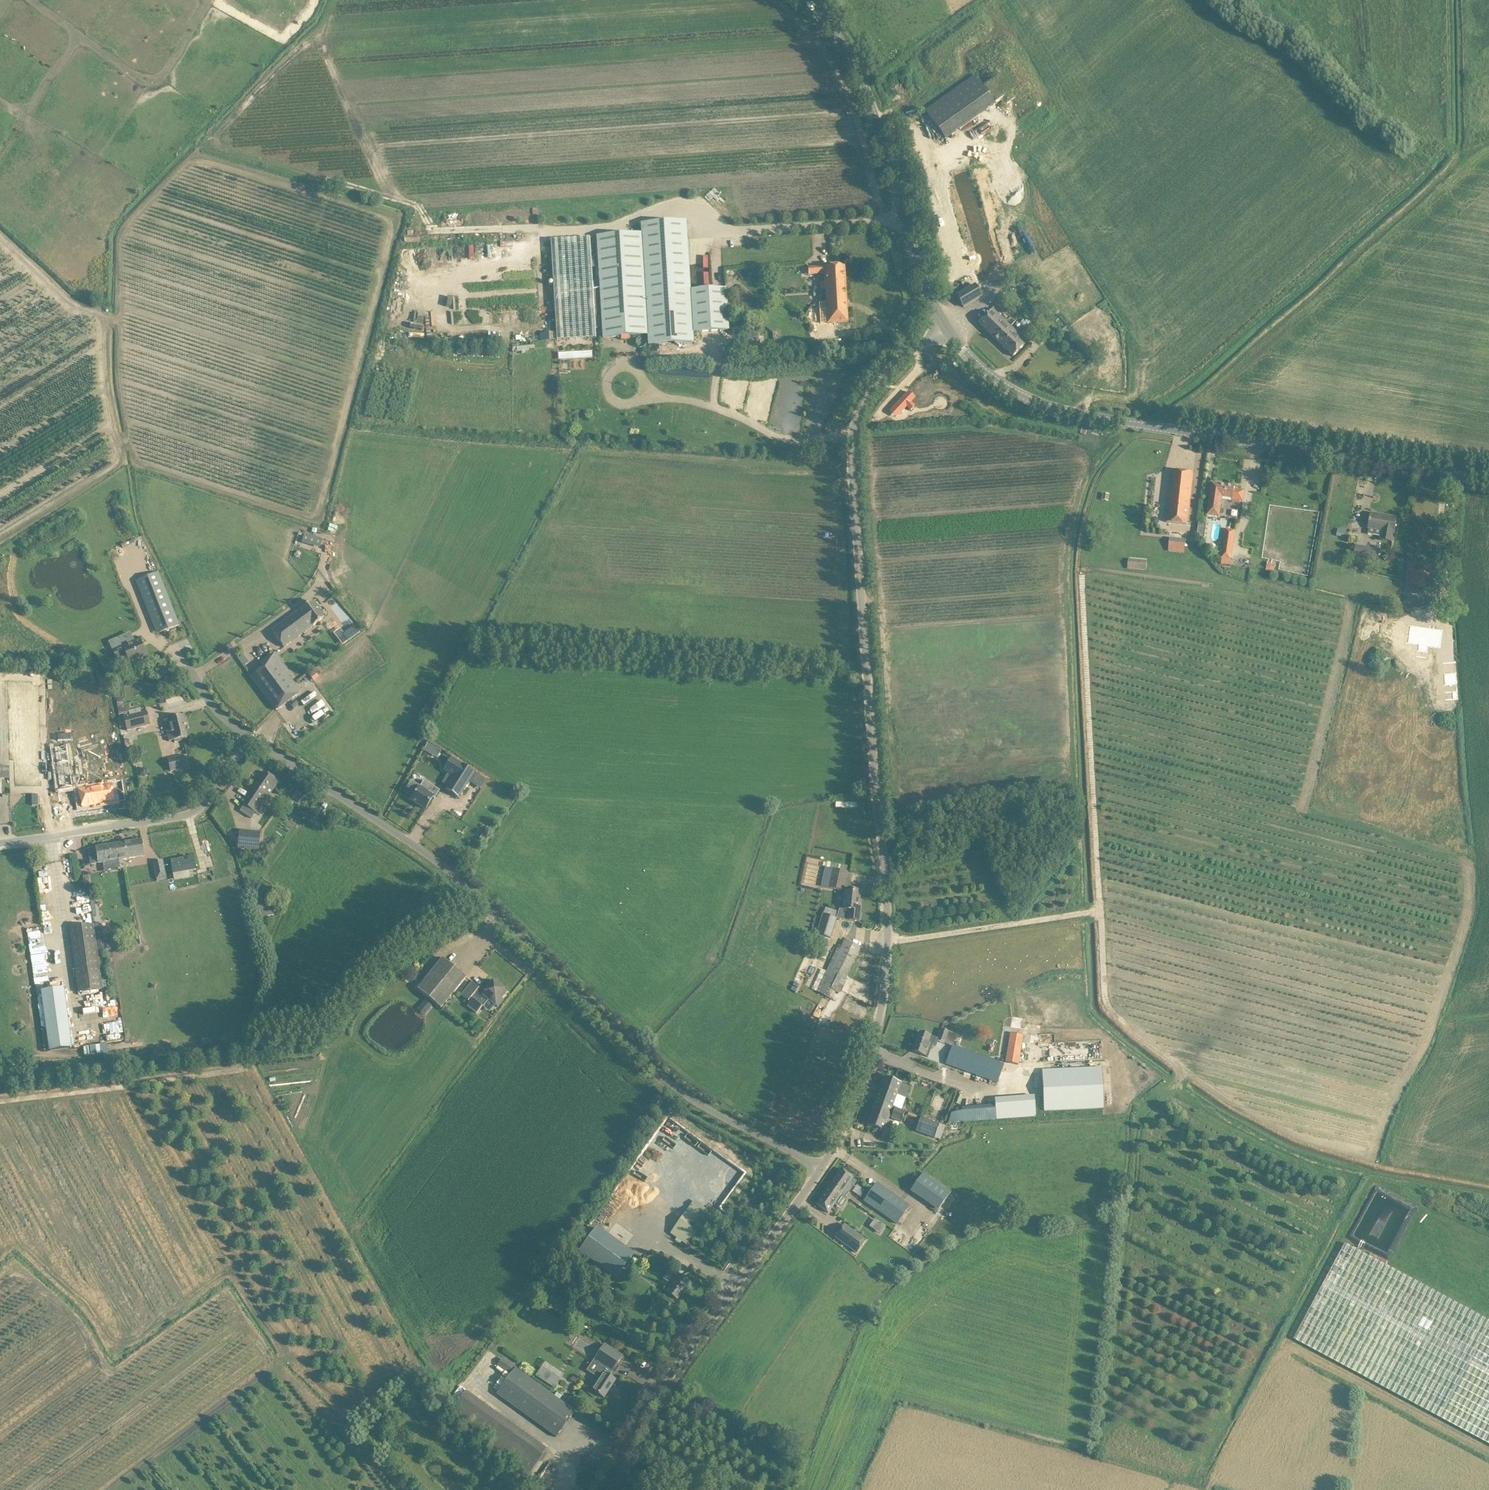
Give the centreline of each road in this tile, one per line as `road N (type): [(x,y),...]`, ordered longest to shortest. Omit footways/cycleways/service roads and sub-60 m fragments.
road 1 (unclassified): [(821,1169),(877,1023),(883,969),(858,424),(883,375),(941,322)]
road 2 (unclassified): [(248,738),(447,870),(665,1080),(821,1169)]
road 3 (tertiary): [(1488,484),(1053,406),(1014,391),(960,348),(941,322)]
road 4 (track): [(0,1082),(312,1044),(439,929),(499,917)]
road 5 (track): [(1097,912),(1083,581),(1245,597)]
road 6 (track): [(1440,140),(1456,157),(1452,168),(1159,428)]
road 7 (unclassified): [(606,1489),(653,1403),(821,1169)]
road 8 (tertiary): [(941,322),(853,55),(809,0)]
road 9 (unclassified): [(0,844),(185,818),(248,738)]

